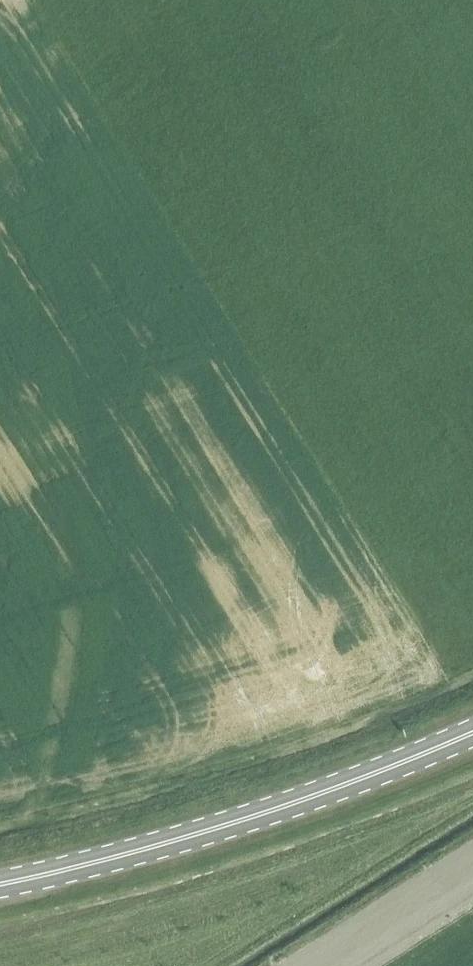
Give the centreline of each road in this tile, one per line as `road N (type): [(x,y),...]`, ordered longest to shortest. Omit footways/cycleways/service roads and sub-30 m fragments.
road 1 (secondary): [(0,879),(167,846),(472,732)]

